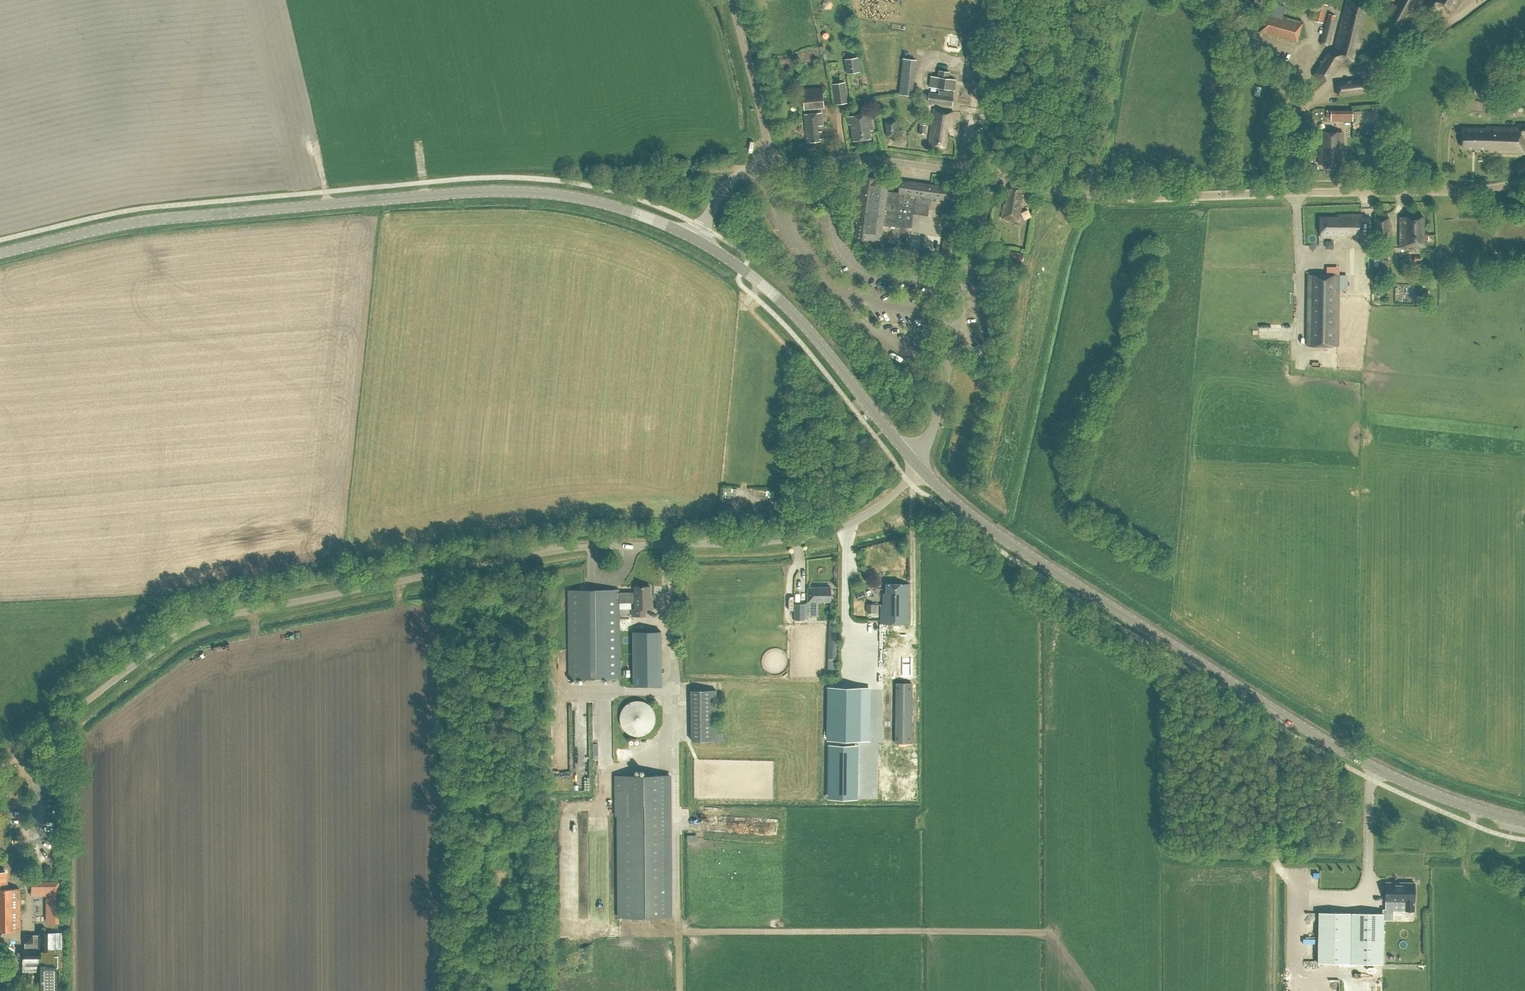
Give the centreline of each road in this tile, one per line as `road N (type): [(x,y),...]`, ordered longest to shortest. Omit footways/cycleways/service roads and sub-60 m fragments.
road 1 (unclassified): [(0,766),(161,644),(211,618),(593,546),(808,535),(872,511),(917,464)]
road 2 (tertiary): [(696,241),(591,200),(503,190),(154,221),(0,253)]
road 3 (tertiary): [(1524,820),(1453,800),(1321,739),(989,528),(917,464)]
road 4 (tertiary): [(917,464),(776,296),(696,241)]
road 5 (unclassified): [(917,464),(935,424),(991,179)]
road 6 (unclassified): [(696,241),(732,179),(773,164),(733,0)]
road 7 (track): [(680,990),(679,772)]
road 8 (track): [(1275,710),(1273,853),(1295,890)]

